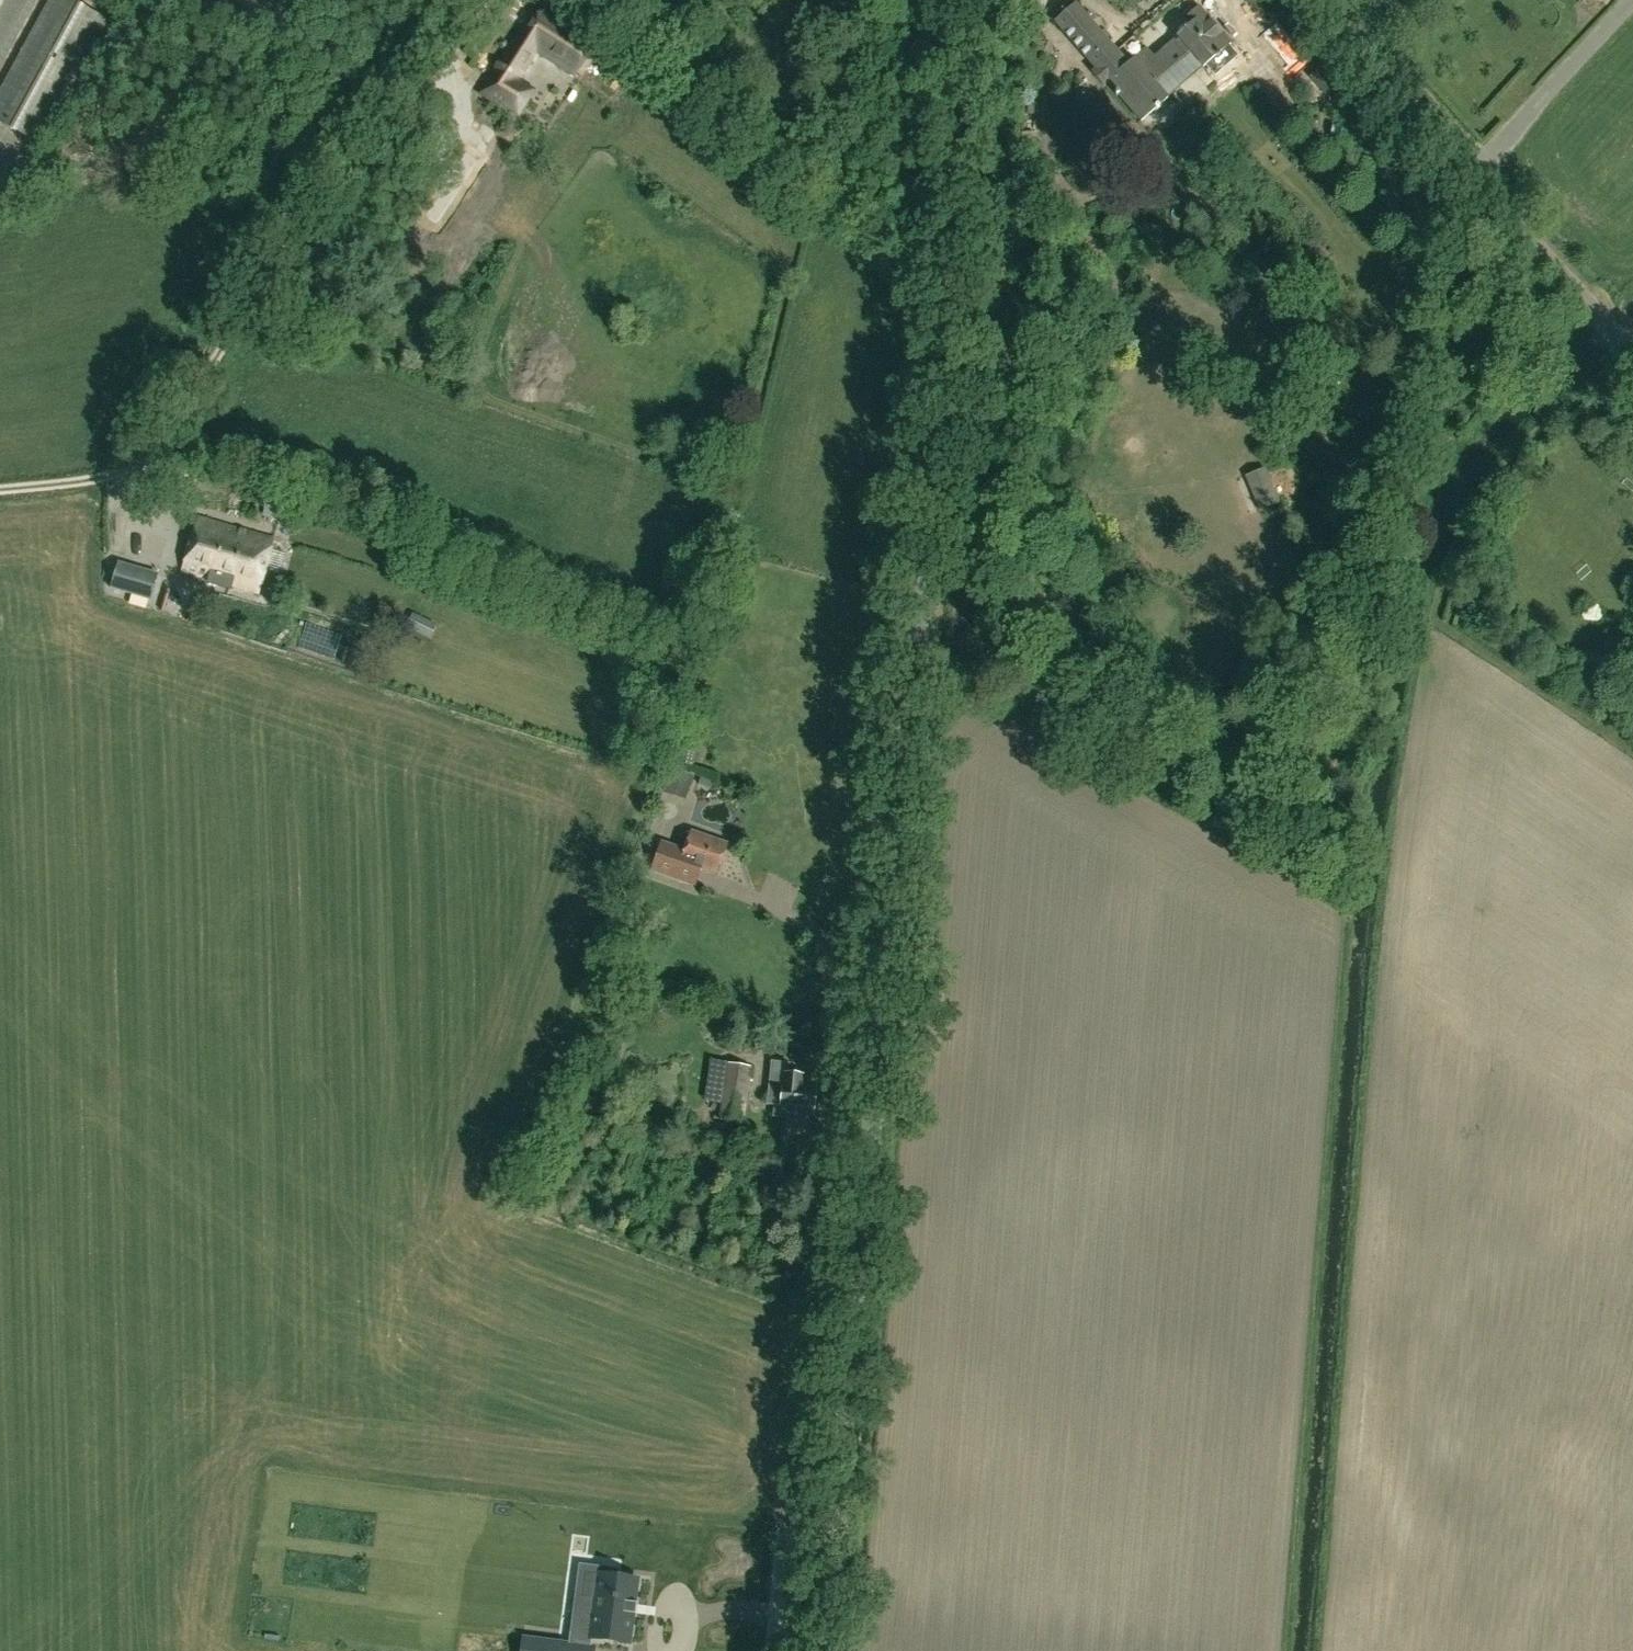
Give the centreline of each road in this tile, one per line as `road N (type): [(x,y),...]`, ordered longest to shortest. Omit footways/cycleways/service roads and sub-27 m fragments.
road 1 (tertiary): [(828,1650),(874,1208),(972,0)]
road 2 (unclassified): [(1632,354),(1315,0)]

